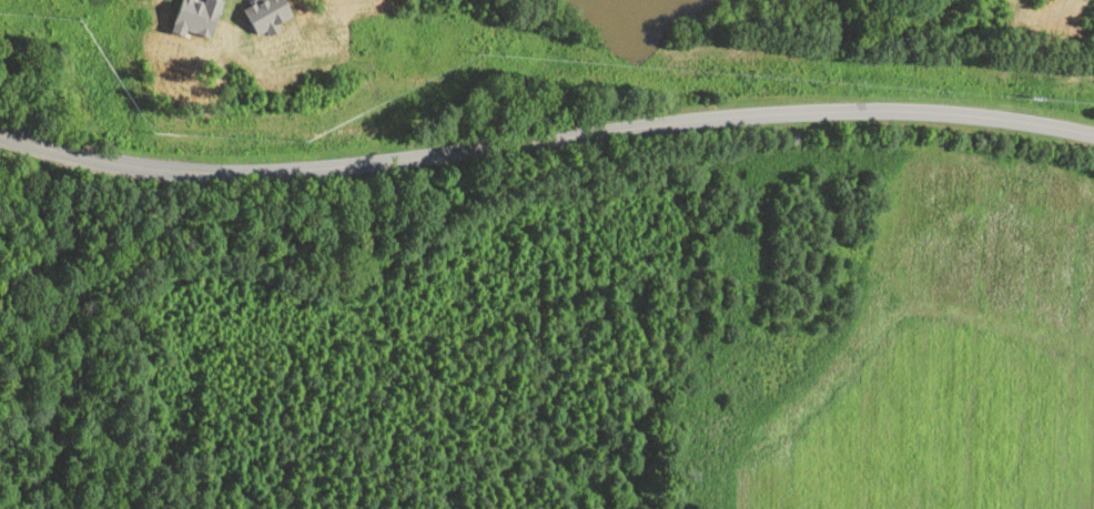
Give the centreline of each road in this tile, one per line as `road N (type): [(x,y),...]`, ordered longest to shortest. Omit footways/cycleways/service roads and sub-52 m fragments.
road 1 (tertiary): [(0,139),(107,166),(247,175),(819,112),(933,113),(1093,136)]

